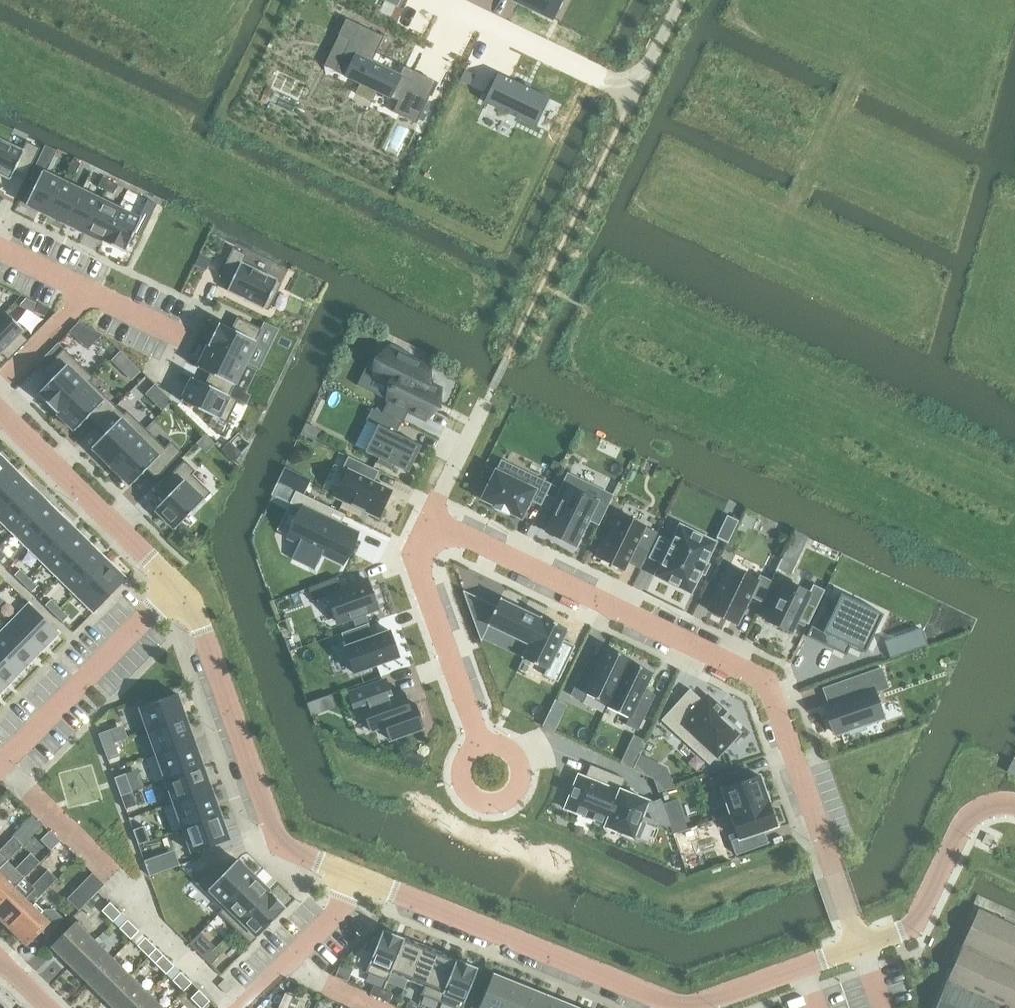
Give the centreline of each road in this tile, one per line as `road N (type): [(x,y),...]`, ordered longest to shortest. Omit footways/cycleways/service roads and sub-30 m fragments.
road 1 (residential): [(859,944),(769,684),(432,519)]
road 2 (residential): [(357,877),(680,1005),(859,944)]
road 3 (residential): [(174,584),(186,596),(279,846),(357,877)]
road 4 (residential): [(174,584),(0,766)]
road 5 (residential): [(0,414),(174,584)]
road 6 (residential): [(432,519),(419,572),(479,738)]
road 7 (residential): [(859,944),(913,924),(977,810),(1014,806)]
road 8 (residential): [(449,10),(632,94)]
road 9 (residential): [(242,1007),(346,902),(357,877)]
road 10 (residential): [(0,385),(90,293)]
road 11 (residential): [(479,738),(458,762),(467,793),(498,802),(522,781)]
road 12 (residential): [(432,519),(483,409)]

